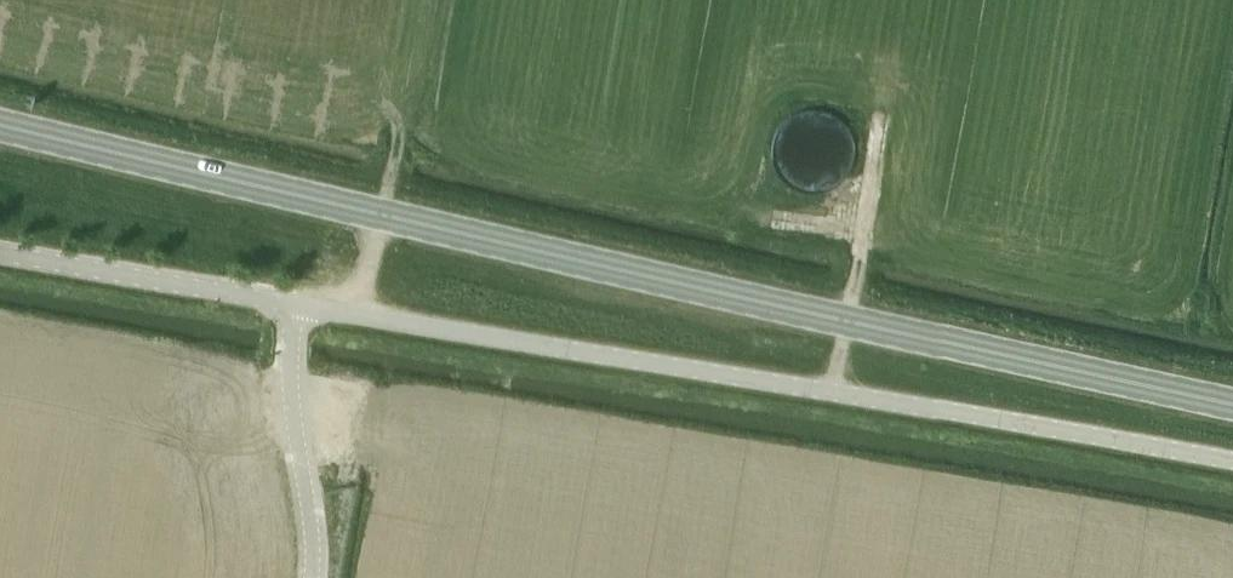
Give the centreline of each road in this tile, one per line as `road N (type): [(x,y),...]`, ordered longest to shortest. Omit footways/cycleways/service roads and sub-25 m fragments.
road 1 (unclassified): [(834,392),(357,312)]
road 2 (secondary): [(848,319),(383,215)]
road 3 (unclassified): [(1232,465),(834,392)]
road 4 (secondary): [(383,215),(0,124)]
road 5 (secondary): [(1232,404),(848,319)]
road 6 (unclassified): [(357,312),(0,251)]
road 7 (track): [(297,302),(292,380),(313,577)]

